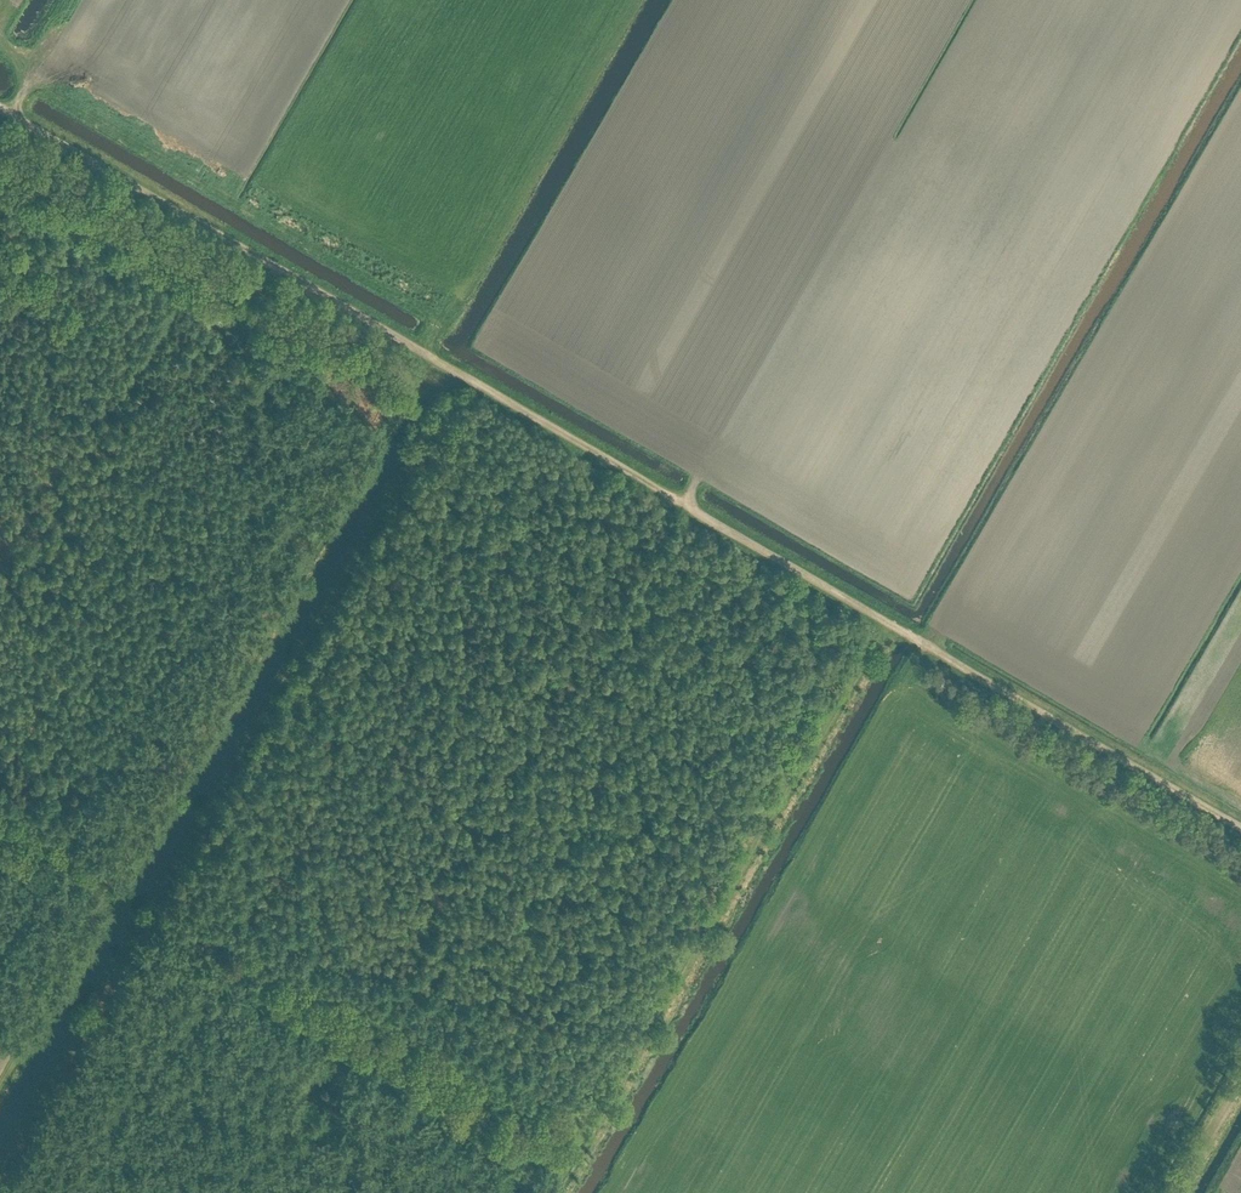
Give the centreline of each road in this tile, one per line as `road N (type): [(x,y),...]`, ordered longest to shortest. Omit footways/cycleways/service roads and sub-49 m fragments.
road 1 (track): [(1240,825),(0,106)]
road 2 (track): [(556,1192),(888,619)]
road 3 (track): [(1240,1078),(1174,1192)]

